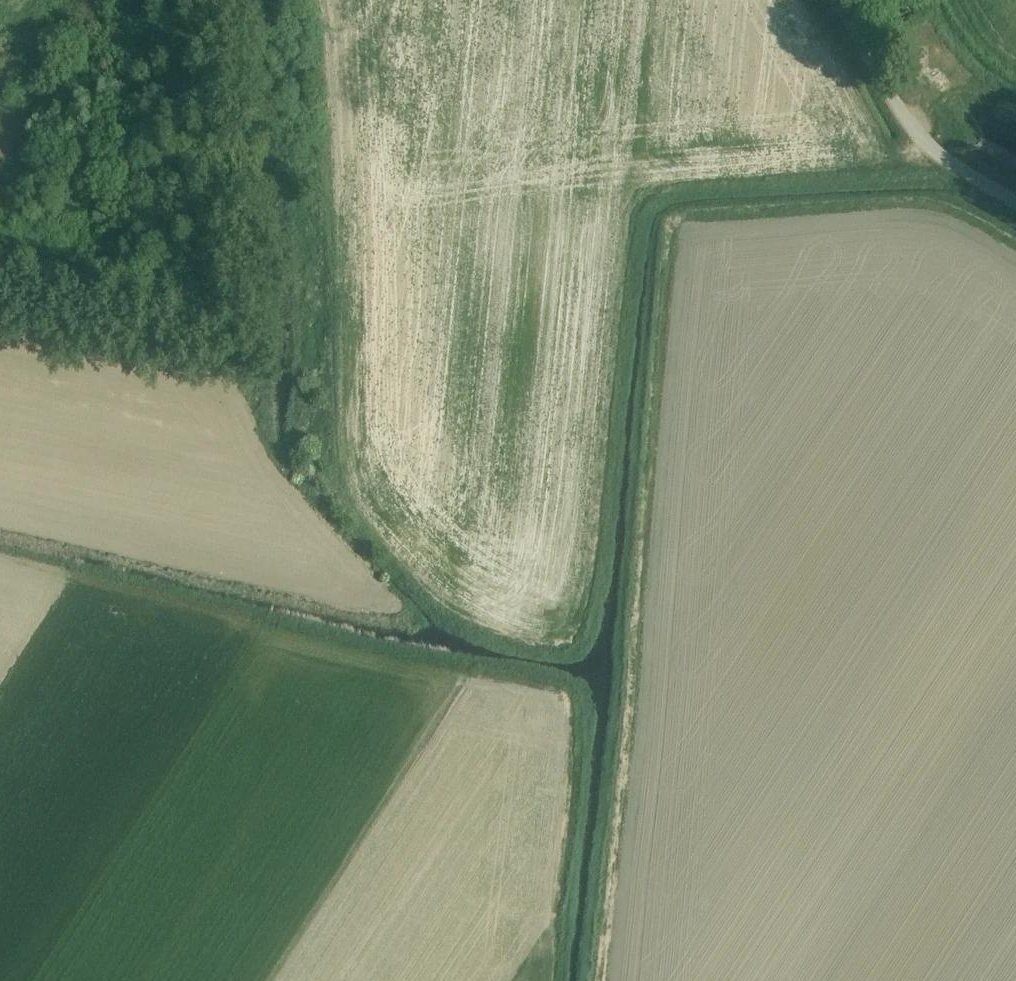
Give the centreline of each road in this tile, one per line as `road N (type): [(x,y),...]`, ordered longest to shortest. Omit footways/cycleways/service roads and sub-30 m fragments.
road 1 (unclassified): [(1015,203),(932,149),(908,123),(839,0)]

